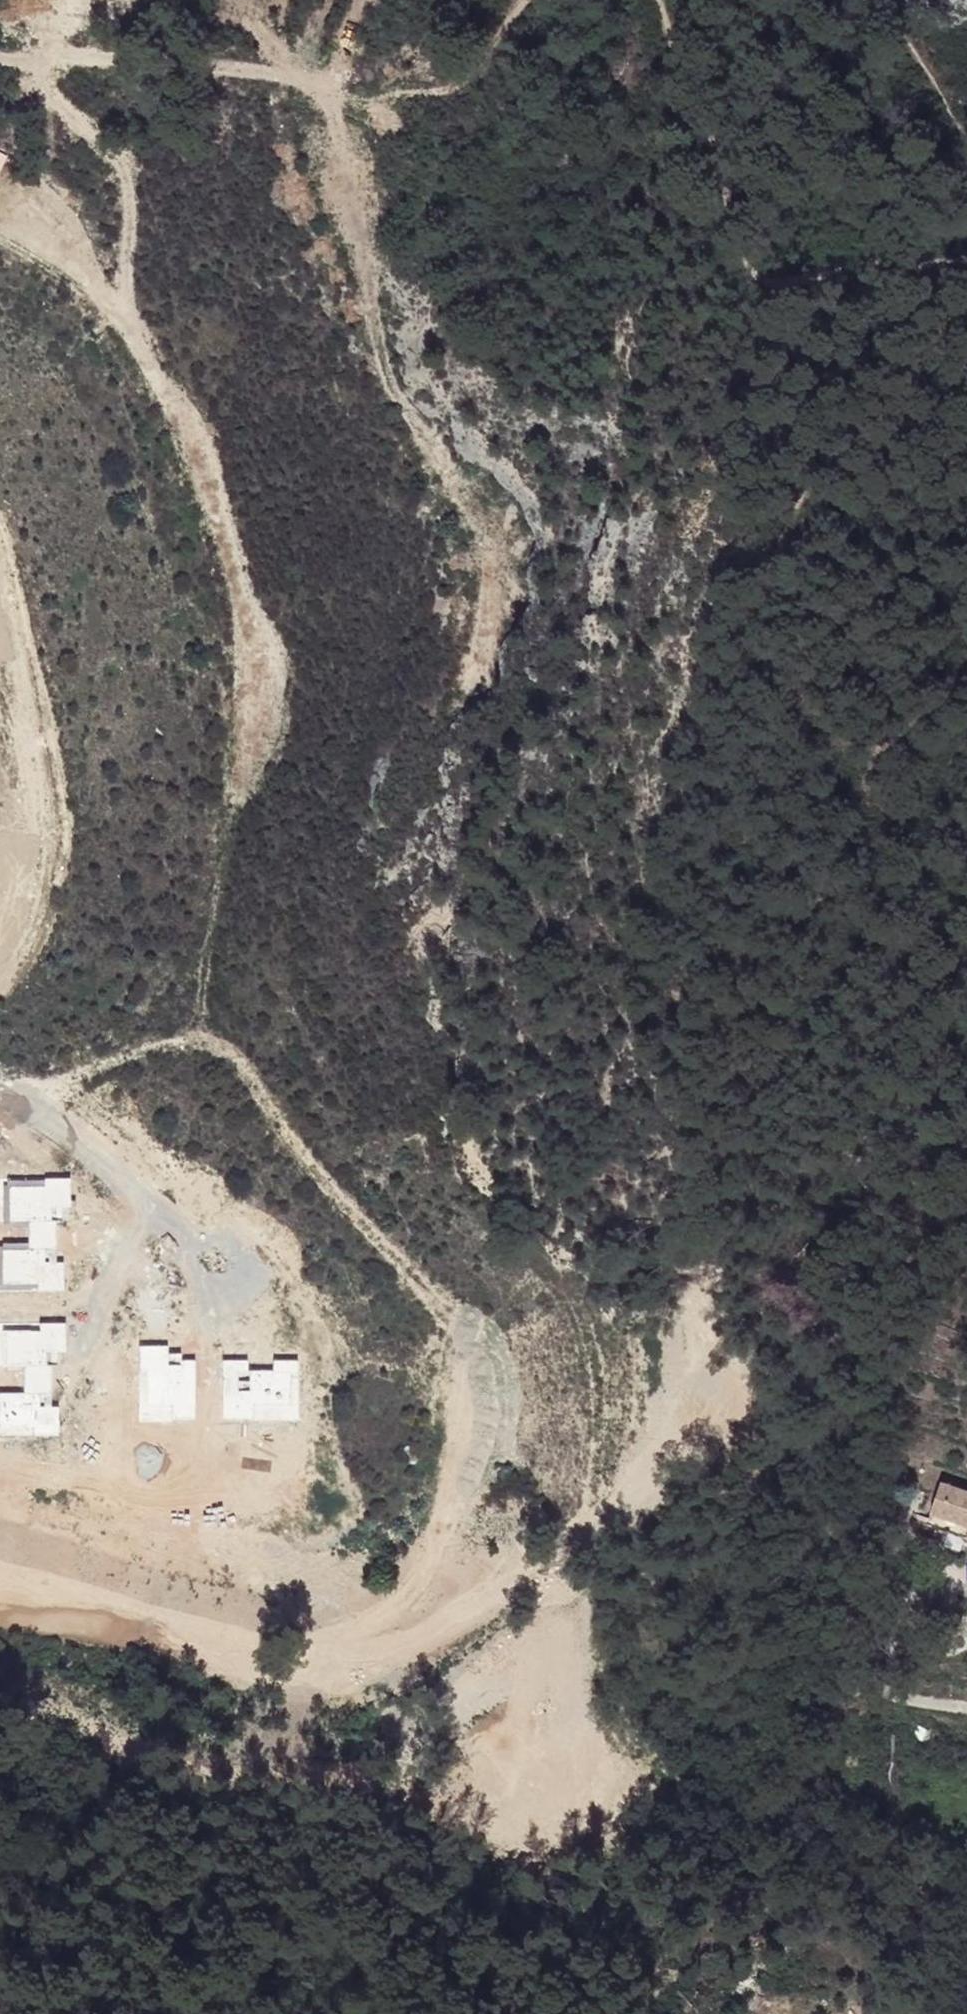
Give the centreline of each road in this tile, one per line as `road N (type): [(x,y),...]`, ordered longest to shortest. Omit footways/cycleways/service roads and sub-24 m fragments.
road 1 (residential): [(0,1107),(28,1111),(149,1206)]
road 2 (residential): [(149,1206),(85,1349)]
road 3 (residential): [(149,1206),(233,1294)]

